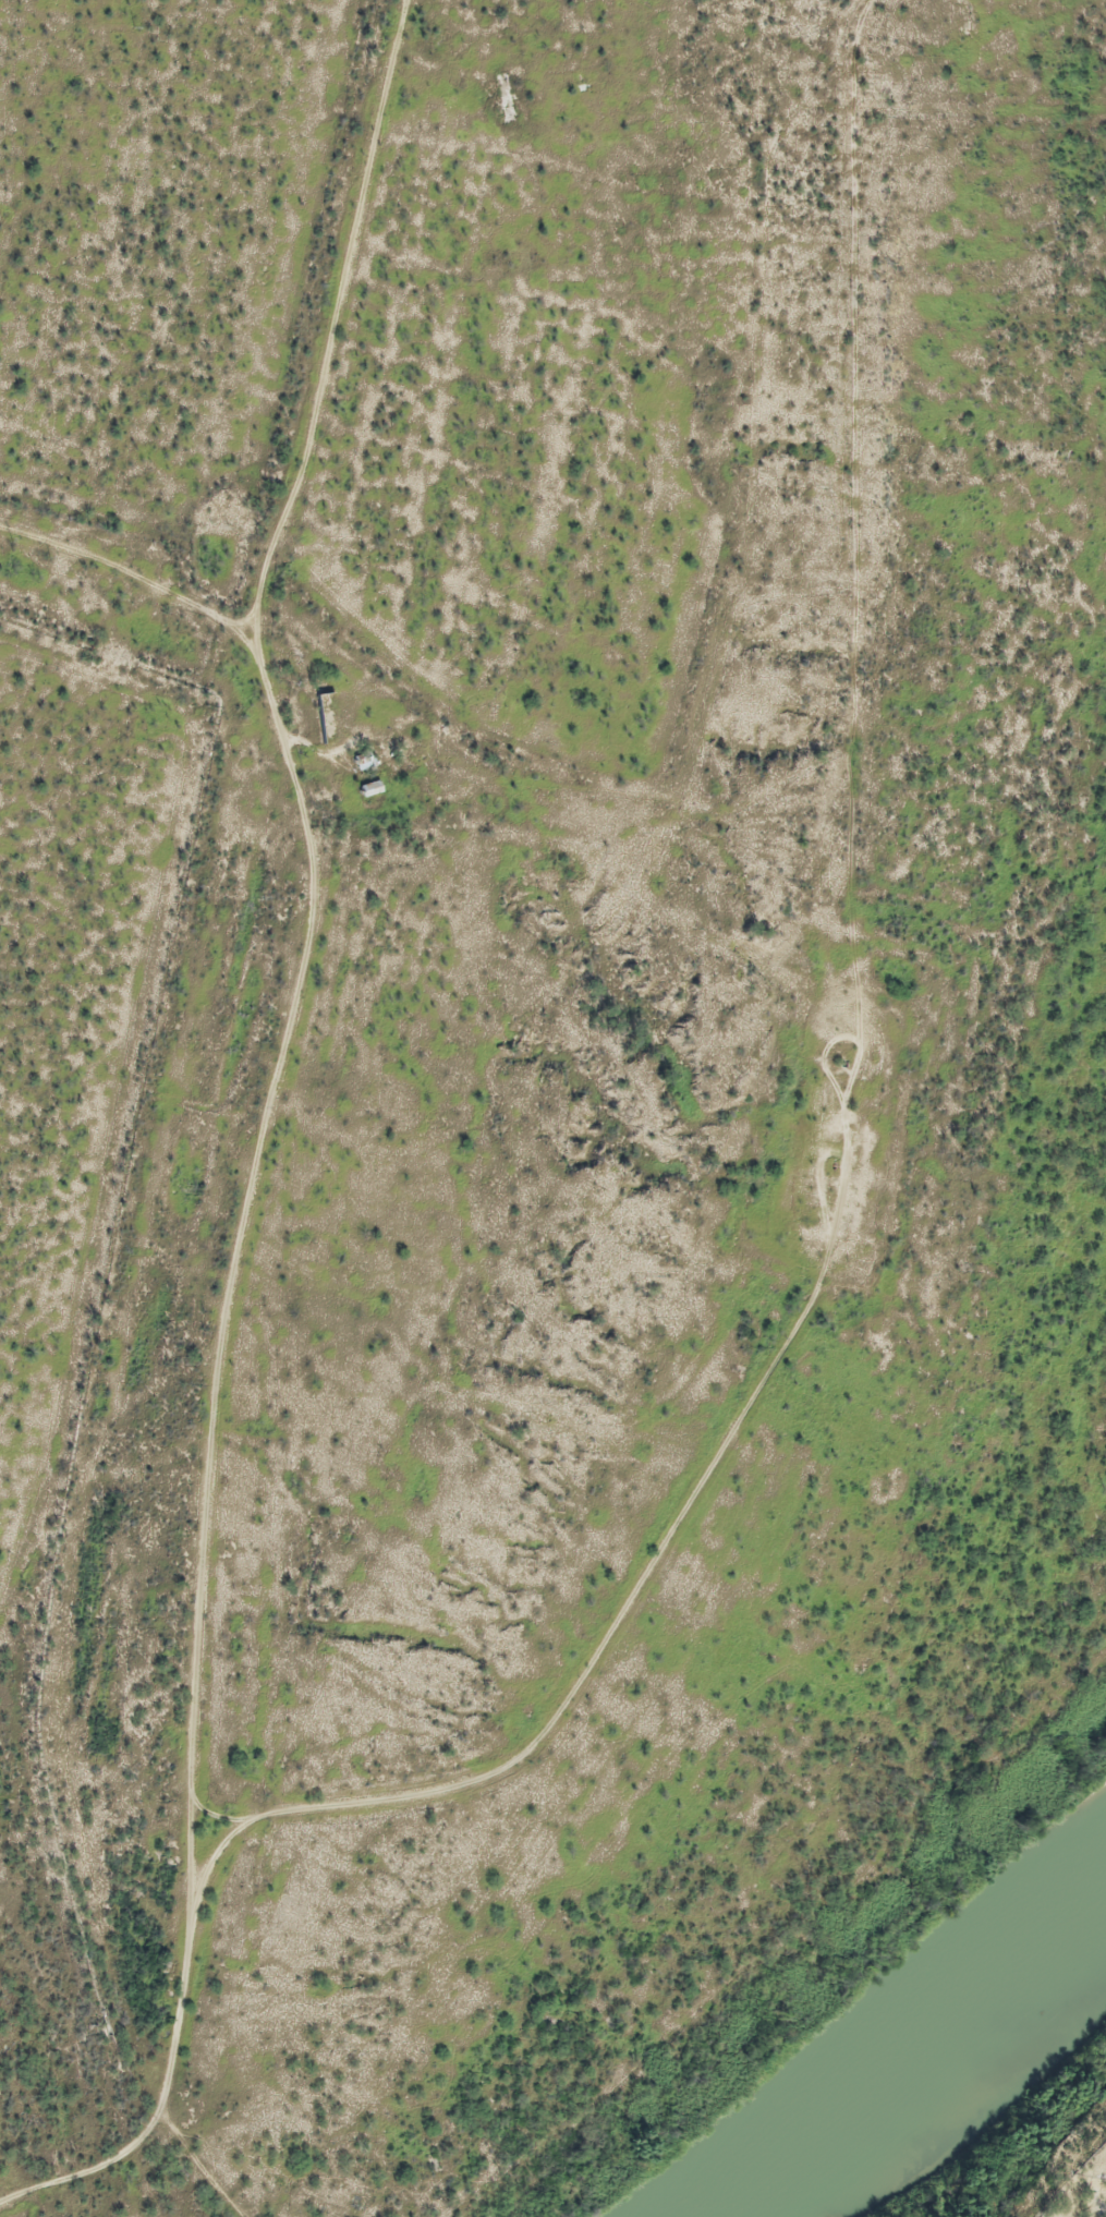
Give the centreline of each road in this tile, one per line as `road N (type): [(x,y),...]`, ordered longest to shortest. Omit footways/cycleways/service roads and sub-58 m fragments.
road 1 (residential): [(0,2199),(99,2166),(146,2131),(162,2104),(184,2000),(203,1546),(220,1342),(314,902),(308,824),(257,646)]
road 2 (track): [(257,646),(264,573),(321,398),(407,0)]
road 3 (track): [(0,524),(120,564),(233,622),(257,646)]

